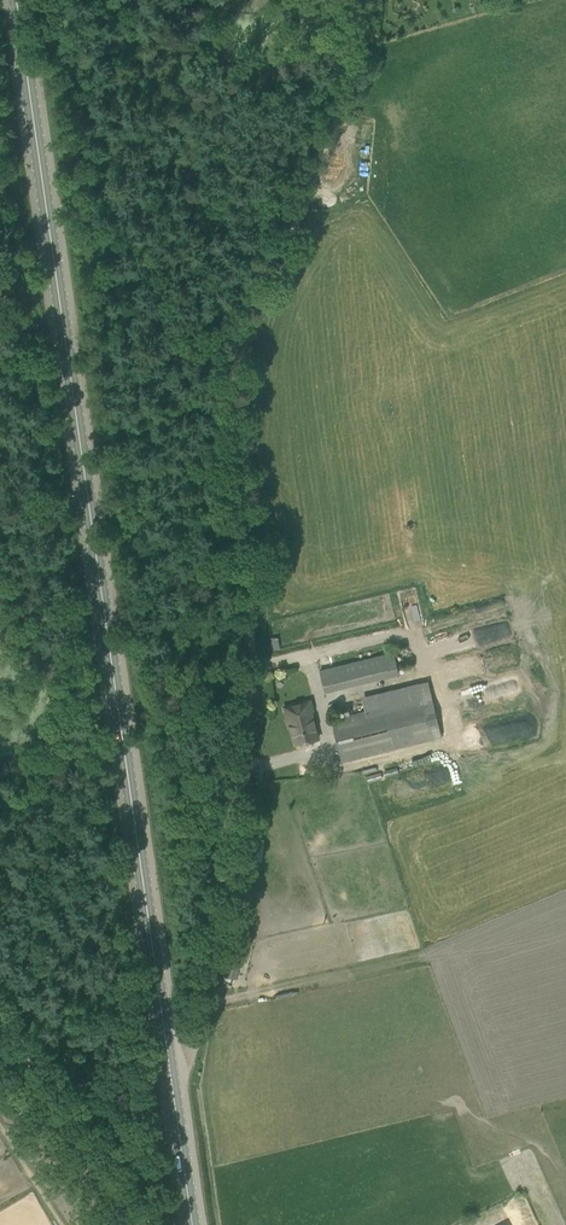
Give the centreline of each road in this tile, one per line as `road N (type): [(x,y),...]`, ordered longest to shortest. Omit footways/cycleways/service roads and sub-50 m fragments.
road 1 (secondary): [(192,1224),(16,0)]
road 2 (track): [(356,0),(356,69),(222,348),(228,676),(198,975),(178,1056)]
road 3 (track): [(153,1224),(0,1024)]

